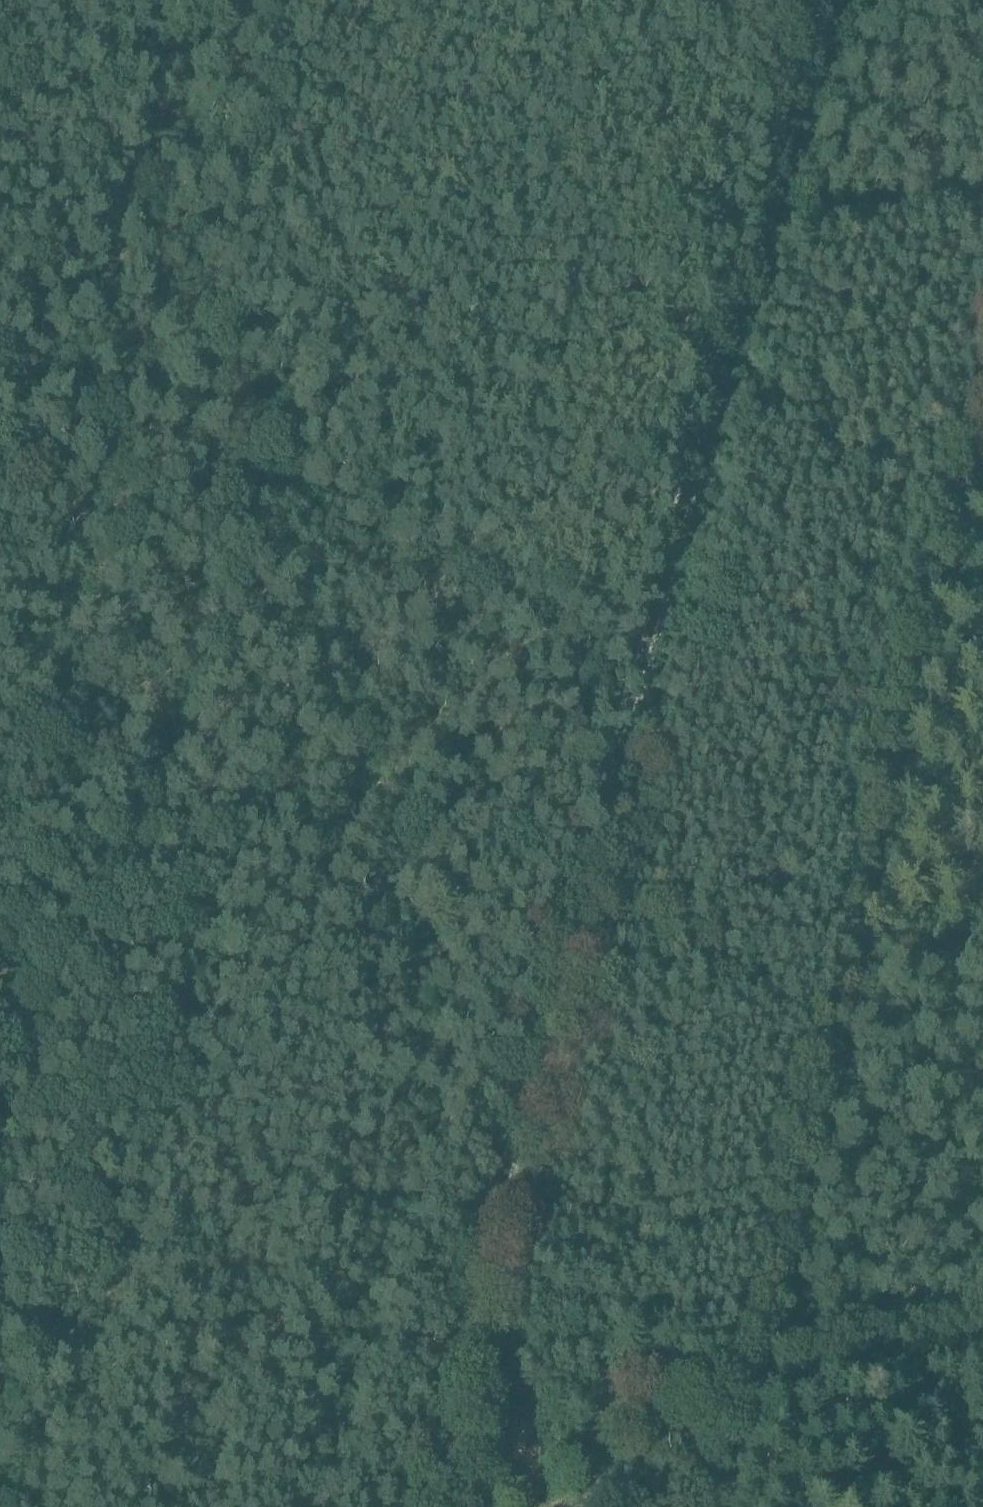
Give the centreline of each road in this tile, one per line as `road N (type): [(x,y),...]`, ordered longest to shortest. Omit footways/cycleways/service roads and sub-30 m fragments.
road 1 (track): [(424,1506),(828,0)]
road 2 (track): [(454,1323),(795,1382),(982,1339)]
road 3 (track): [(982,194),(897,195),(813,220),(747,216)]
road 4 (track): [(860,962),(982,934)]

